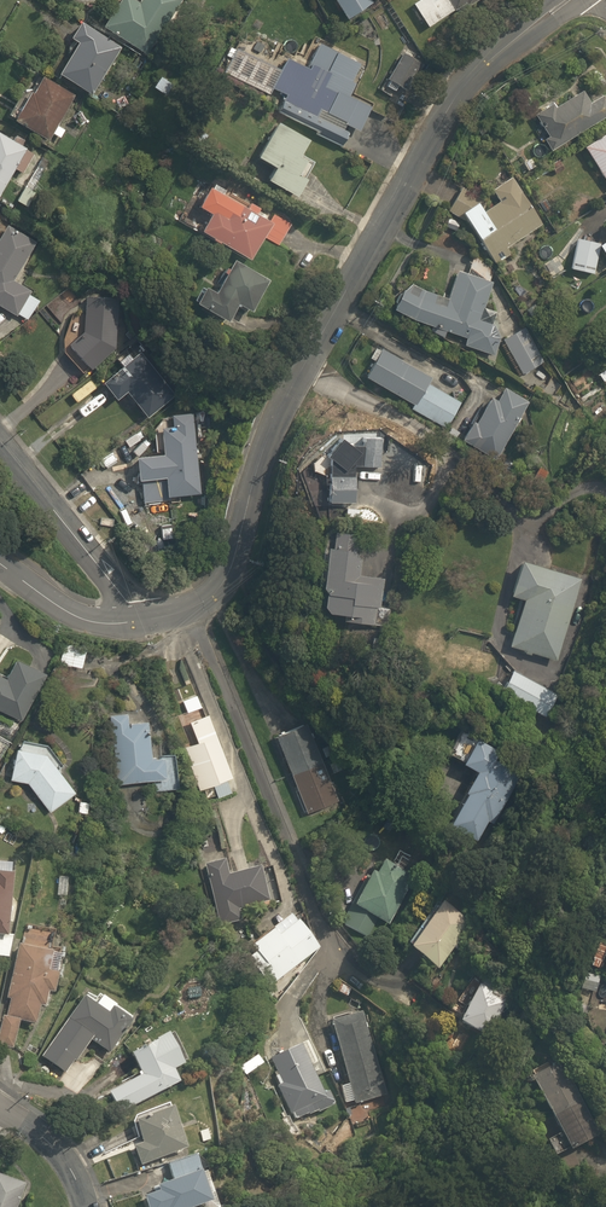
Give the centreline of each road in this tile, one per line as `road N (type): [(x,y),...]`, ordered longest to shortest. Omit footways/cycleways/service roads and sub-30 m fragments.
road 1 (residential): [(575,0),(481,65),(449,105),(279,405),(227,591),(192,611)]
road 2 (residential): [(192,611),(338,969)]
road 3 (residential): [(138,622),(0,442)]
road 4 (residential): [(138,622),(74,617),(0,567)]
road 5 (residential): [(92,1206),(52,1141),(0,1107)]

